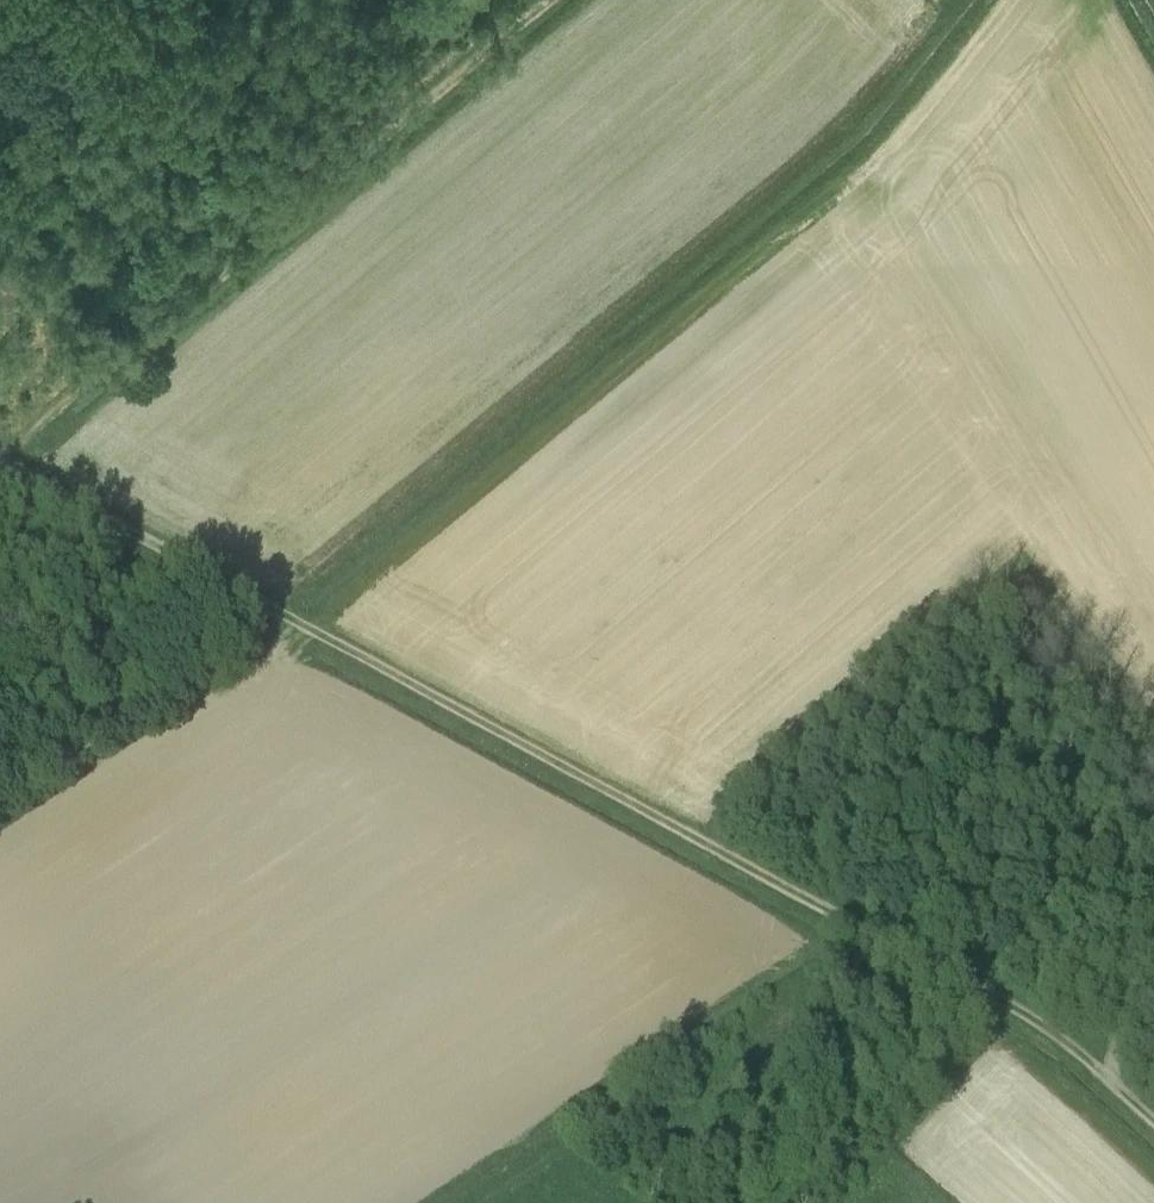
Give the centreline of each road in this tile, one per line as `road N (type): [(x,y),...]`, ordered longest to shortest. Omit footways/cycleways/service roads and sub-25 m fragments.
road 1 (track): [(1153,1122),(1052,1032),(0,460)]

